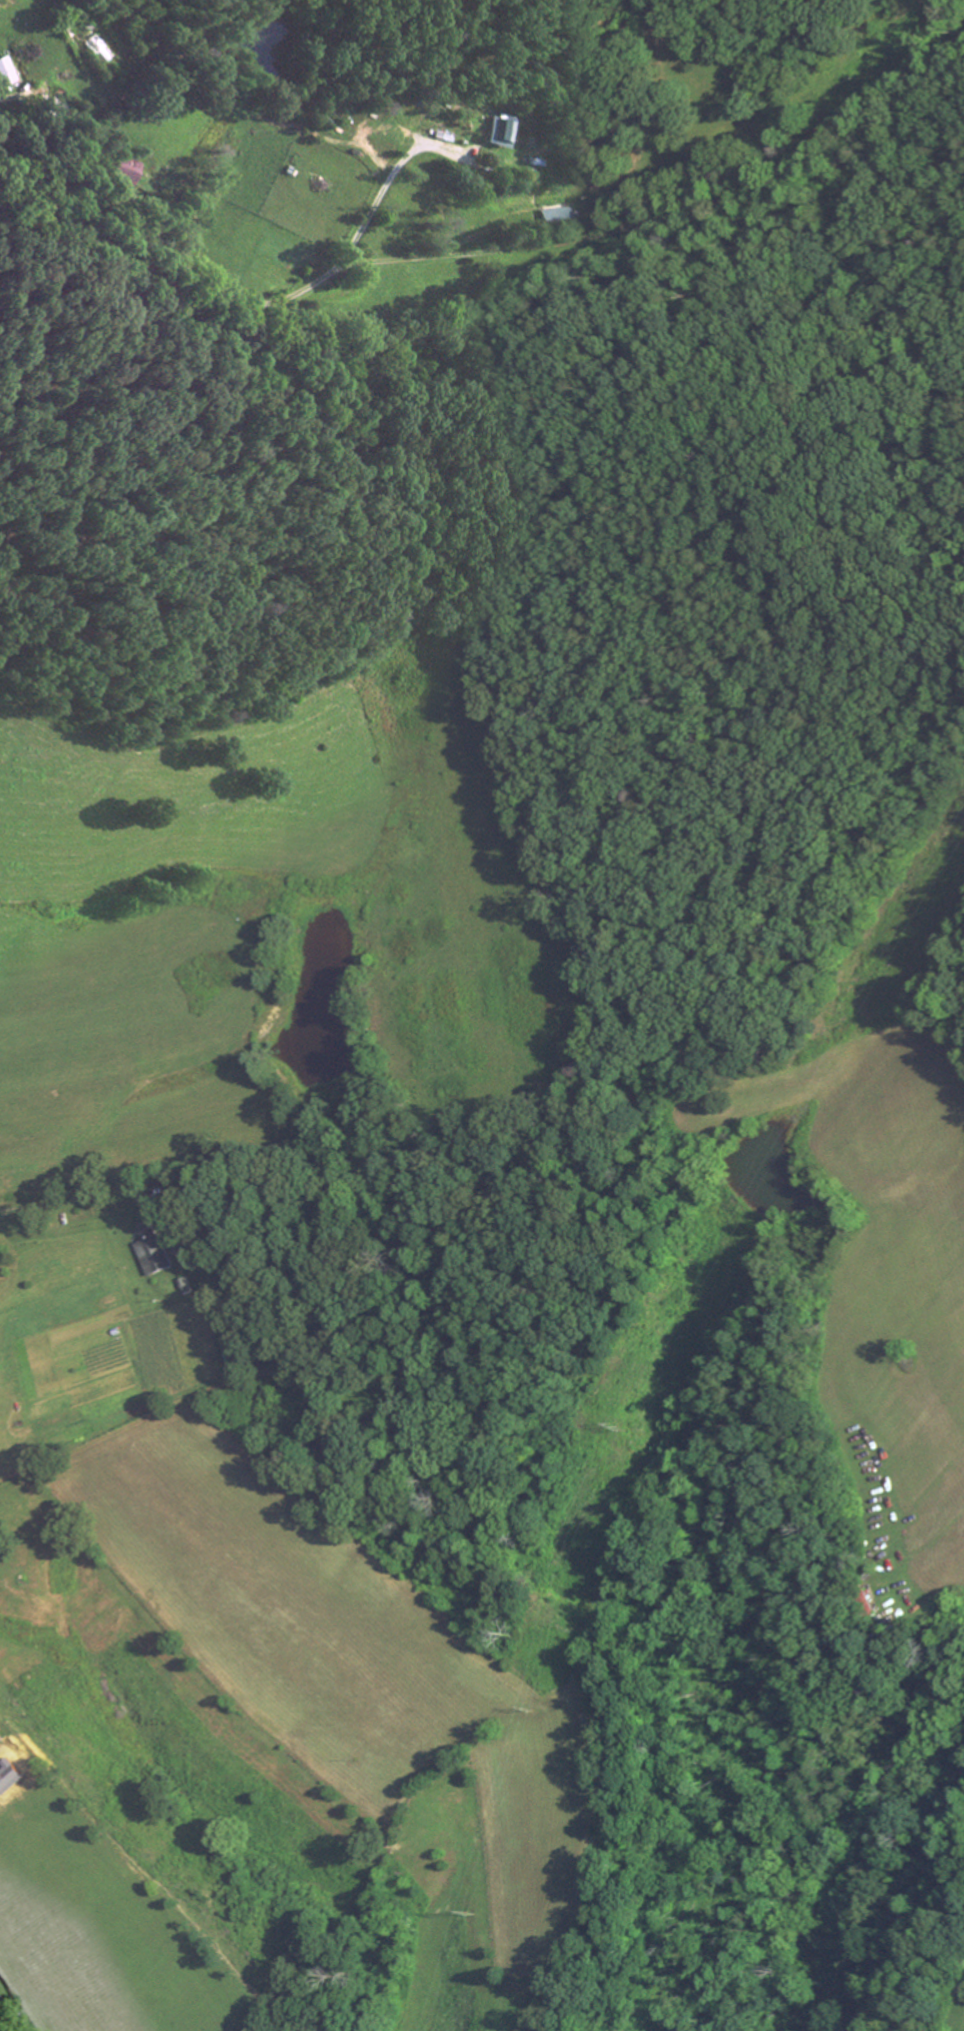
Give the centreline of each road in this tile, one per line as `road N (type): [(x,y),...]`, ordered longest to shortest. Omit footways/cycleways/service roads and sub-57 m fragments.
road 1 (residential): [(0,1010),(489,932),(963,625)]

